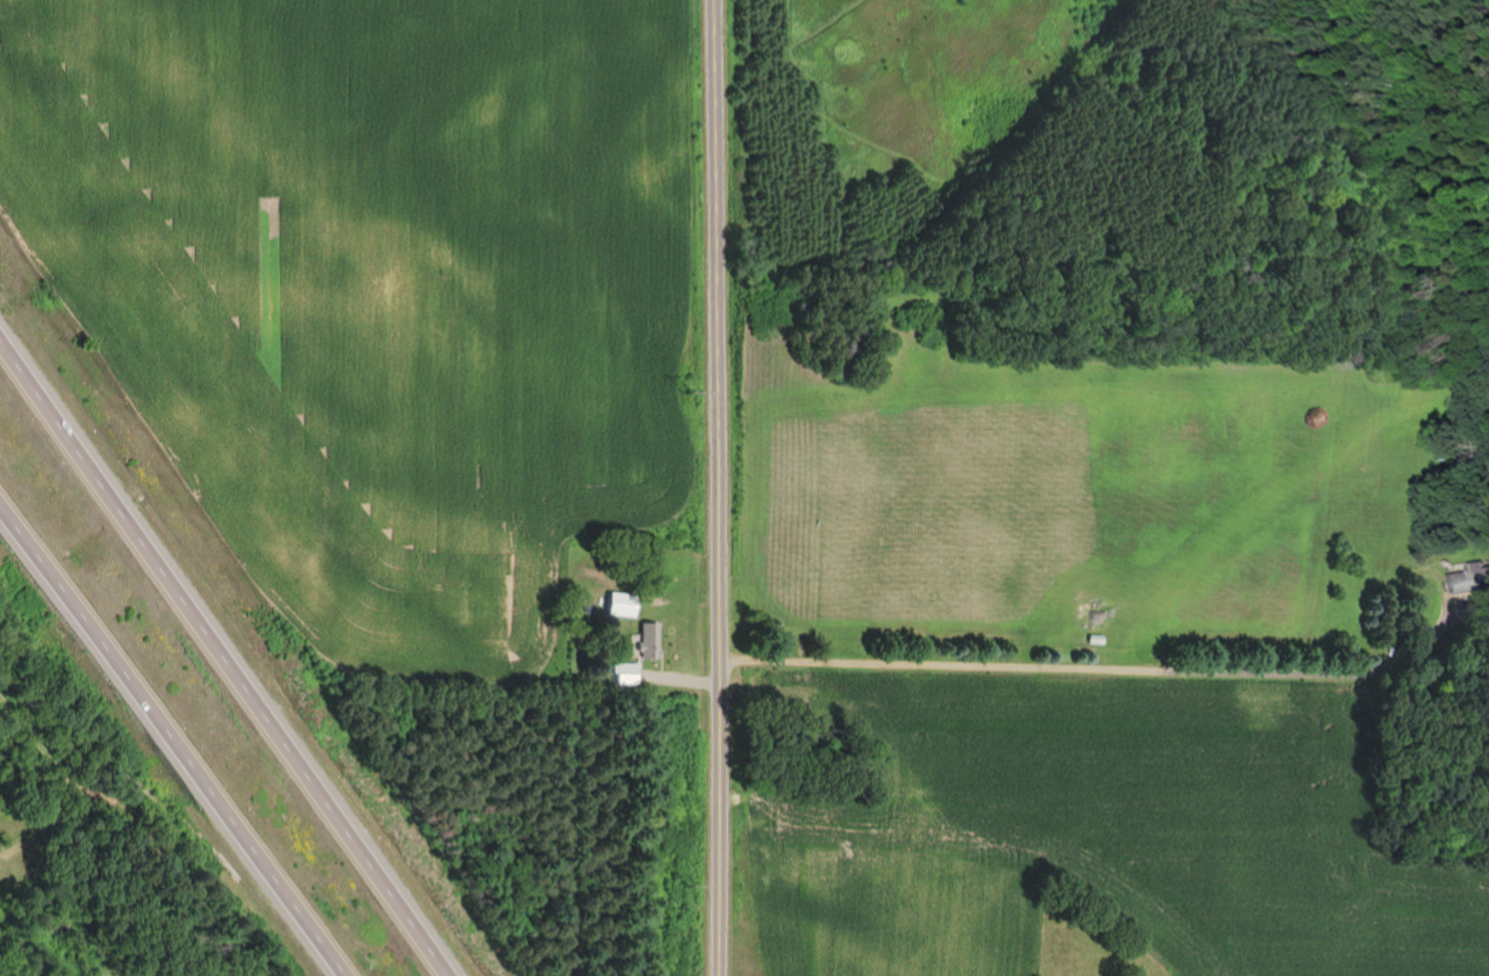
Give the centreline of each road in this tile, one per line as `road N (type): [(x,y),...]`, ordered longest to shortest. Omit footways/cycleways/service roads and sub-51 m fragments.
road 1 (tertiary): [(722,975),(716,0)]
road 2 (motorway): [(453,975),(0,341)]
road 3 (motorway): [(0,488),(356,975)]

